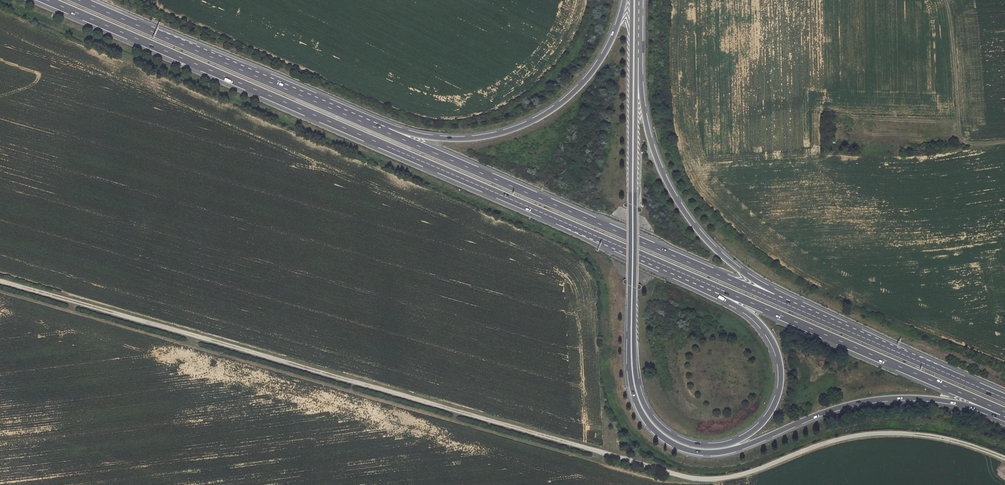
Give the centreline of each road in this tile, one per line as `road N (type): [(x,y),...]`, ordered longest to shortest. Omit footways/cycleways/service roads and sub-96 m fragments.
road 1 (track): [(1004,459),(946,438),(891,433),(845,437),(736,476),(692,478),(0,281)]
road 2 (trunk): [(47,0),(722,290)]
road 3 (trunk): [(713,449),(665,435),(643,409),(633,379),(634,57)]
road 4 (trunk): [(773,298),(386,132)]
road 5 (trunk): [(386,132),(79,0)]
road 6 (trunk): [(722,290),(1003,411)]
road 7 (trunk): [(624,0),(587,78),(529,123),(480,138),(386,132)]
road 8 (trunk): [(713,449),(746,446),(863,402),(916,398),(1003,411)]
road 9 (trunk): [(773,298),(720,253),(675,198),(653,150),(634,57)]
road 10 (trunk): [(1004,398),(773,298)]
road 11 (trunk): [(722,290),(754,317),(782,364),(766,419),(713,449)]

